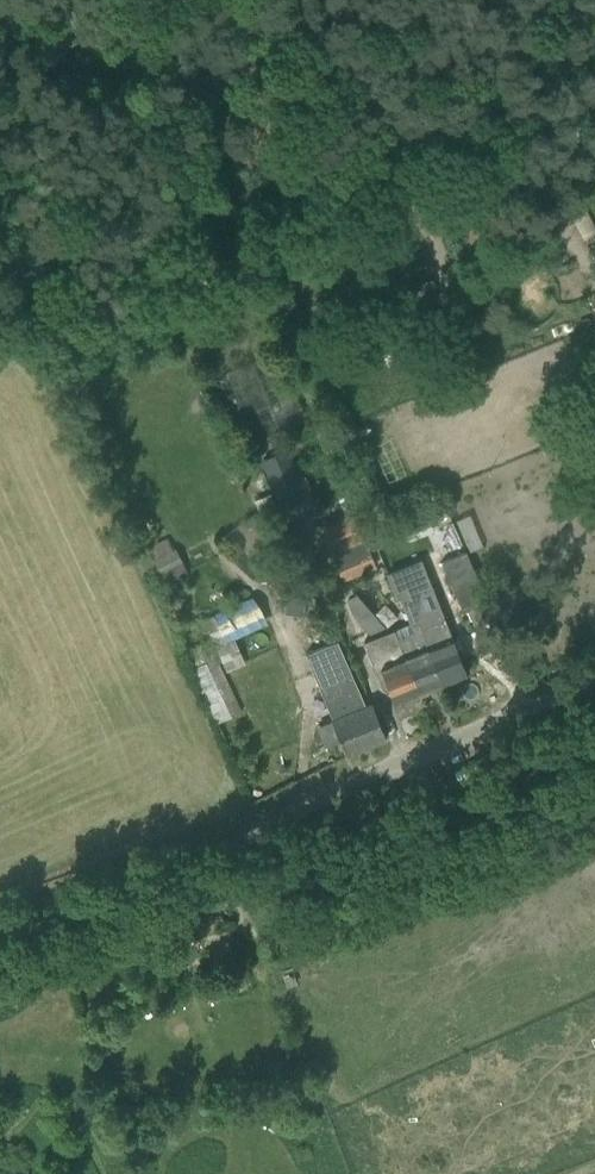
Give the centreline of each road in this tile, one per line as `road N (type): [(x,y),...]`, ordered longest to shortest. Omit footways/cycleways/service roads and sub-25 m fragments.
road 1 (residential): [(573,687),(0,928)]

